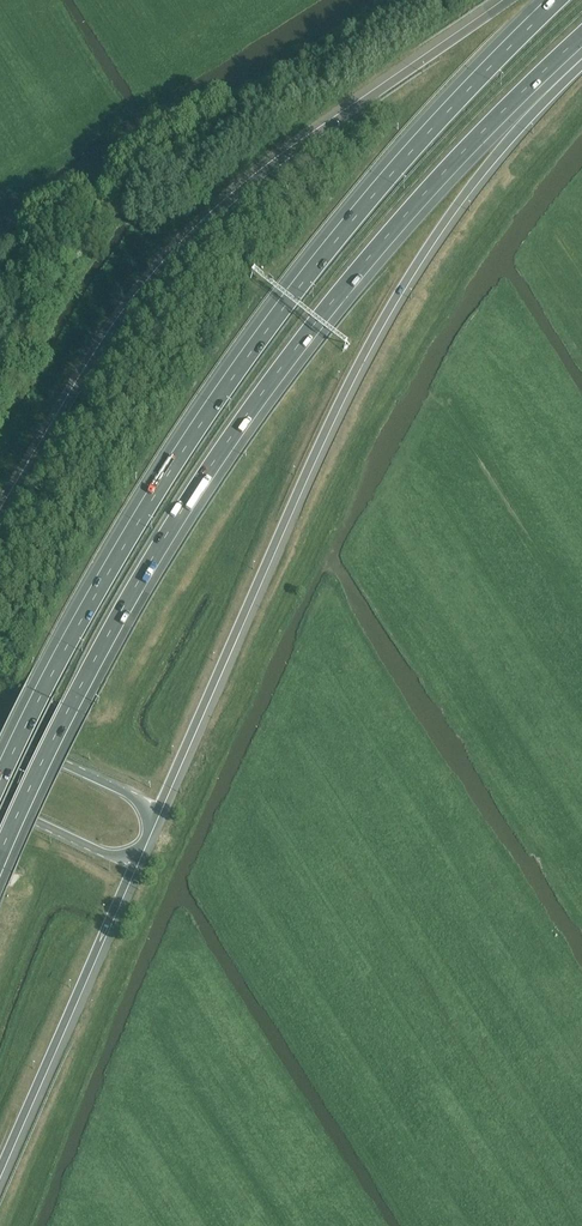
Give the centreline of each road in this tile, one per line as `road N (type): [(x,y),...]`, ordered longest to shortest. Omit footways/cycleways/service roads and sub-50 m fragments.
road 1 (motorway): [(0,862),(73,708),(207,481),(368,262),(548,71)]
road 2 (motorway): [(556,0),(429,132),(253,350),(116,559),(0,785)]
road 3 (motorway): [(154,819),(355,374),(433,238),(548,71)]
road 4 (motorway): [(509,0),(268,168),(192,234),(125,313),(0,517)]
road 5 (motorway): [(0,1170),(136,858)]
road 6 (secondary): [(154,819),(138,800),(0,735)]
road 7 (secondary): [(0,804),(120,859),(136,858)]

